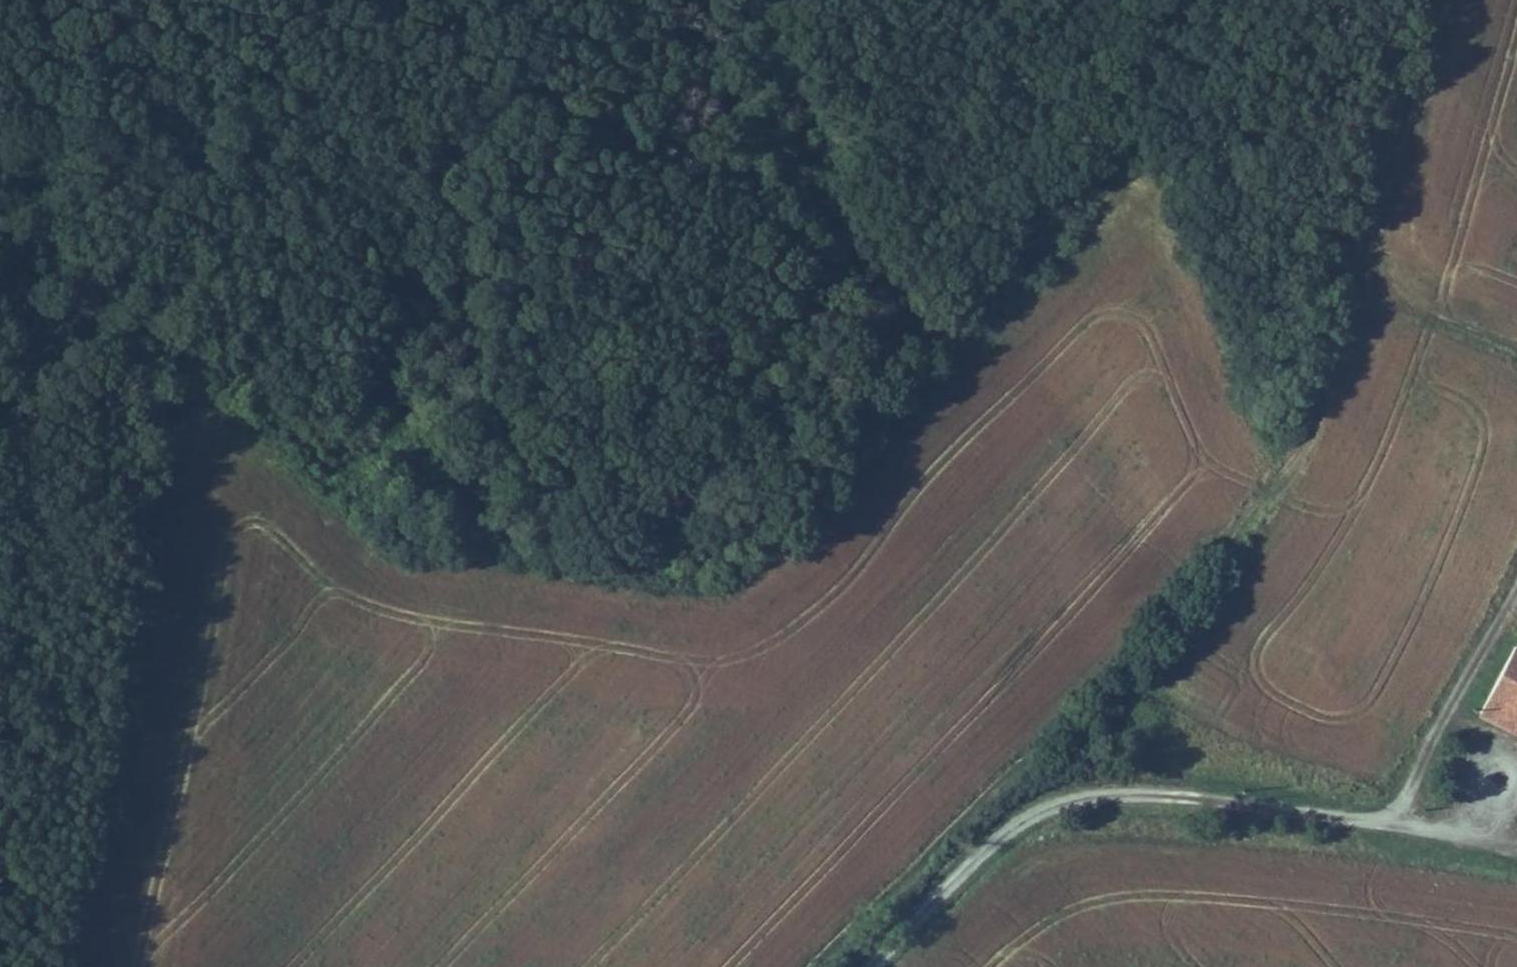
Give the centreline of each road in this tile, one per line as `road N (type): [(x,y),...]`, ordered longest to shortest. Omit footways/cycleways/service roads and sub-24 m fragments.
road 1 (track): [(827,966),(994,790),(1067,742),(1288,479),(1334,381),(1450,0)]
road 2 (track): [(1349,337),(1322,295),(1321,276),(1406,0)]
road 3 (track): [(1360,301),(1516,363)]

